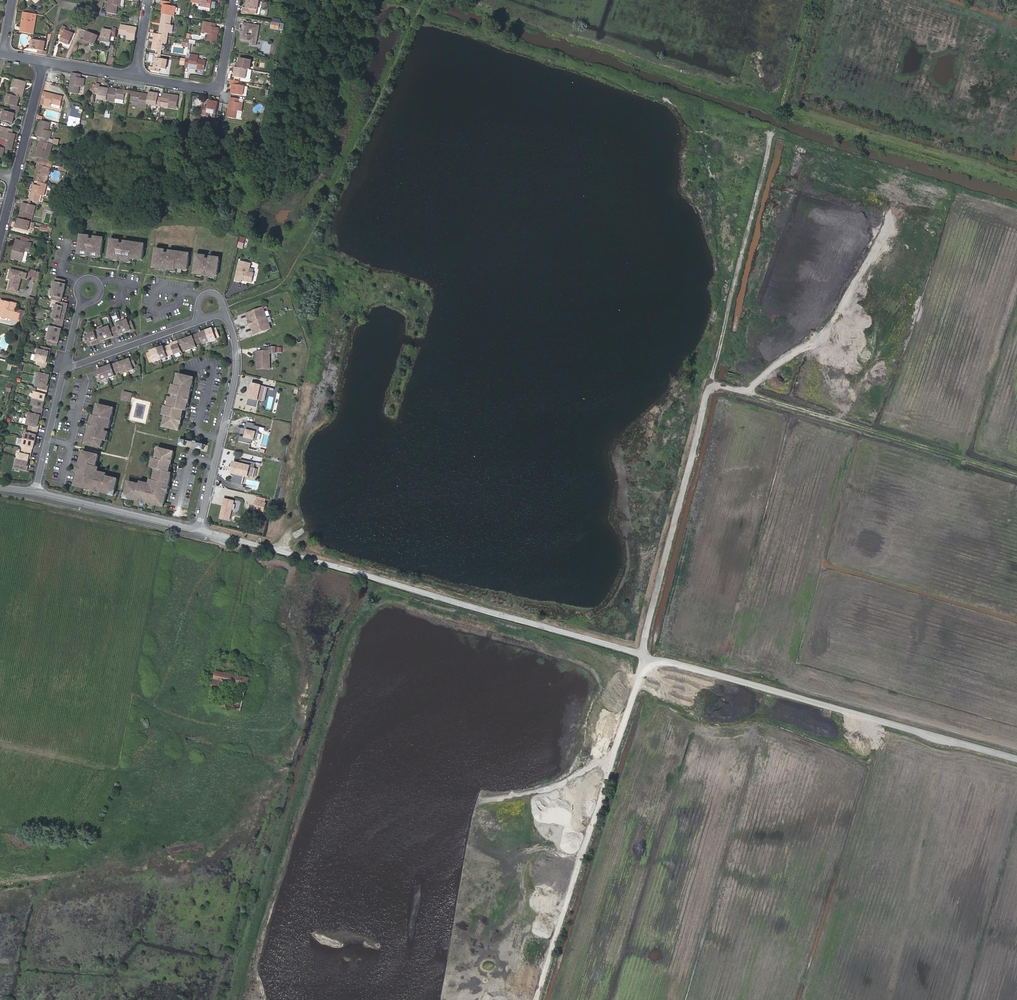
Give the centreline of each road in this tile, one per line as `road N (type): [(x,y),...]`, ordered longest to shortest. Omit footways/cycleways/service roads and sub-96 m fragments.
road 1 (track): [(195,527),(642,655)]
road 2 (track): [(1016,758),(642,655)]
road 3 (track): [(744,392),(1016,474)]
road 4 (track): [(711,388),(770,134)]
road 5 (residential): [(195,527),(235,380),(225,312)]
road 6 (residential): [(135,77),(217,89),(235,0)]
road 7 (tertiary): [(35,492),(195,527)]
road 8 (residential): [(197,322),(66,367)]
road 9 (residential): [(35,492),(66,367)]
road 10 (residential): [(15,179),(44,62)]

